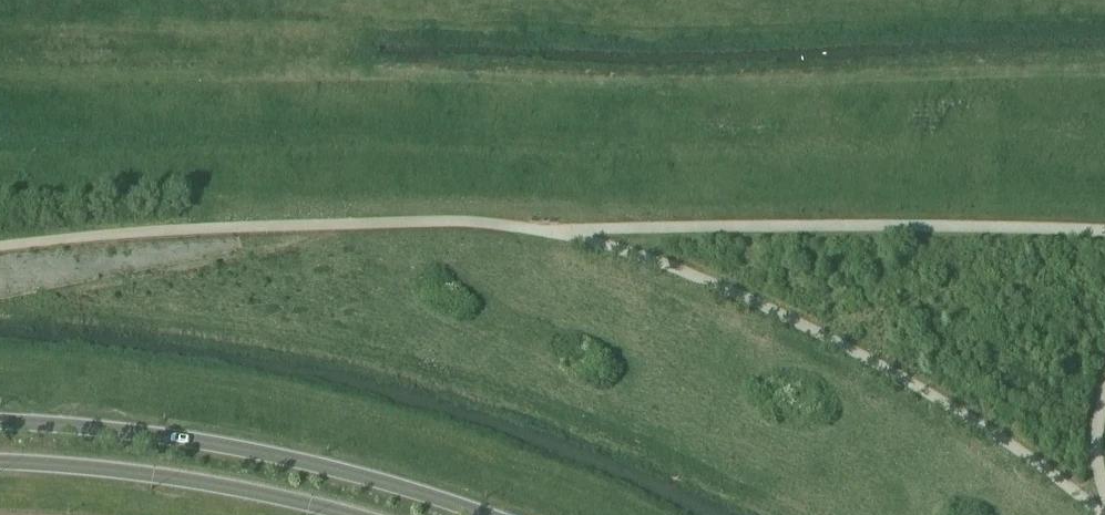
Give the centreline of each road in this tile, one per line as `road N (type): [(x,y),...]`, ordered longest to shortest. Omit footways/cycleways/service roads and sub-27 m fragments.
road 1 (secondary): [(479,514),(383,481),(202,440),(0,419)]
road 2 (secondary): [(0,459),(194,479),(358,514)]

